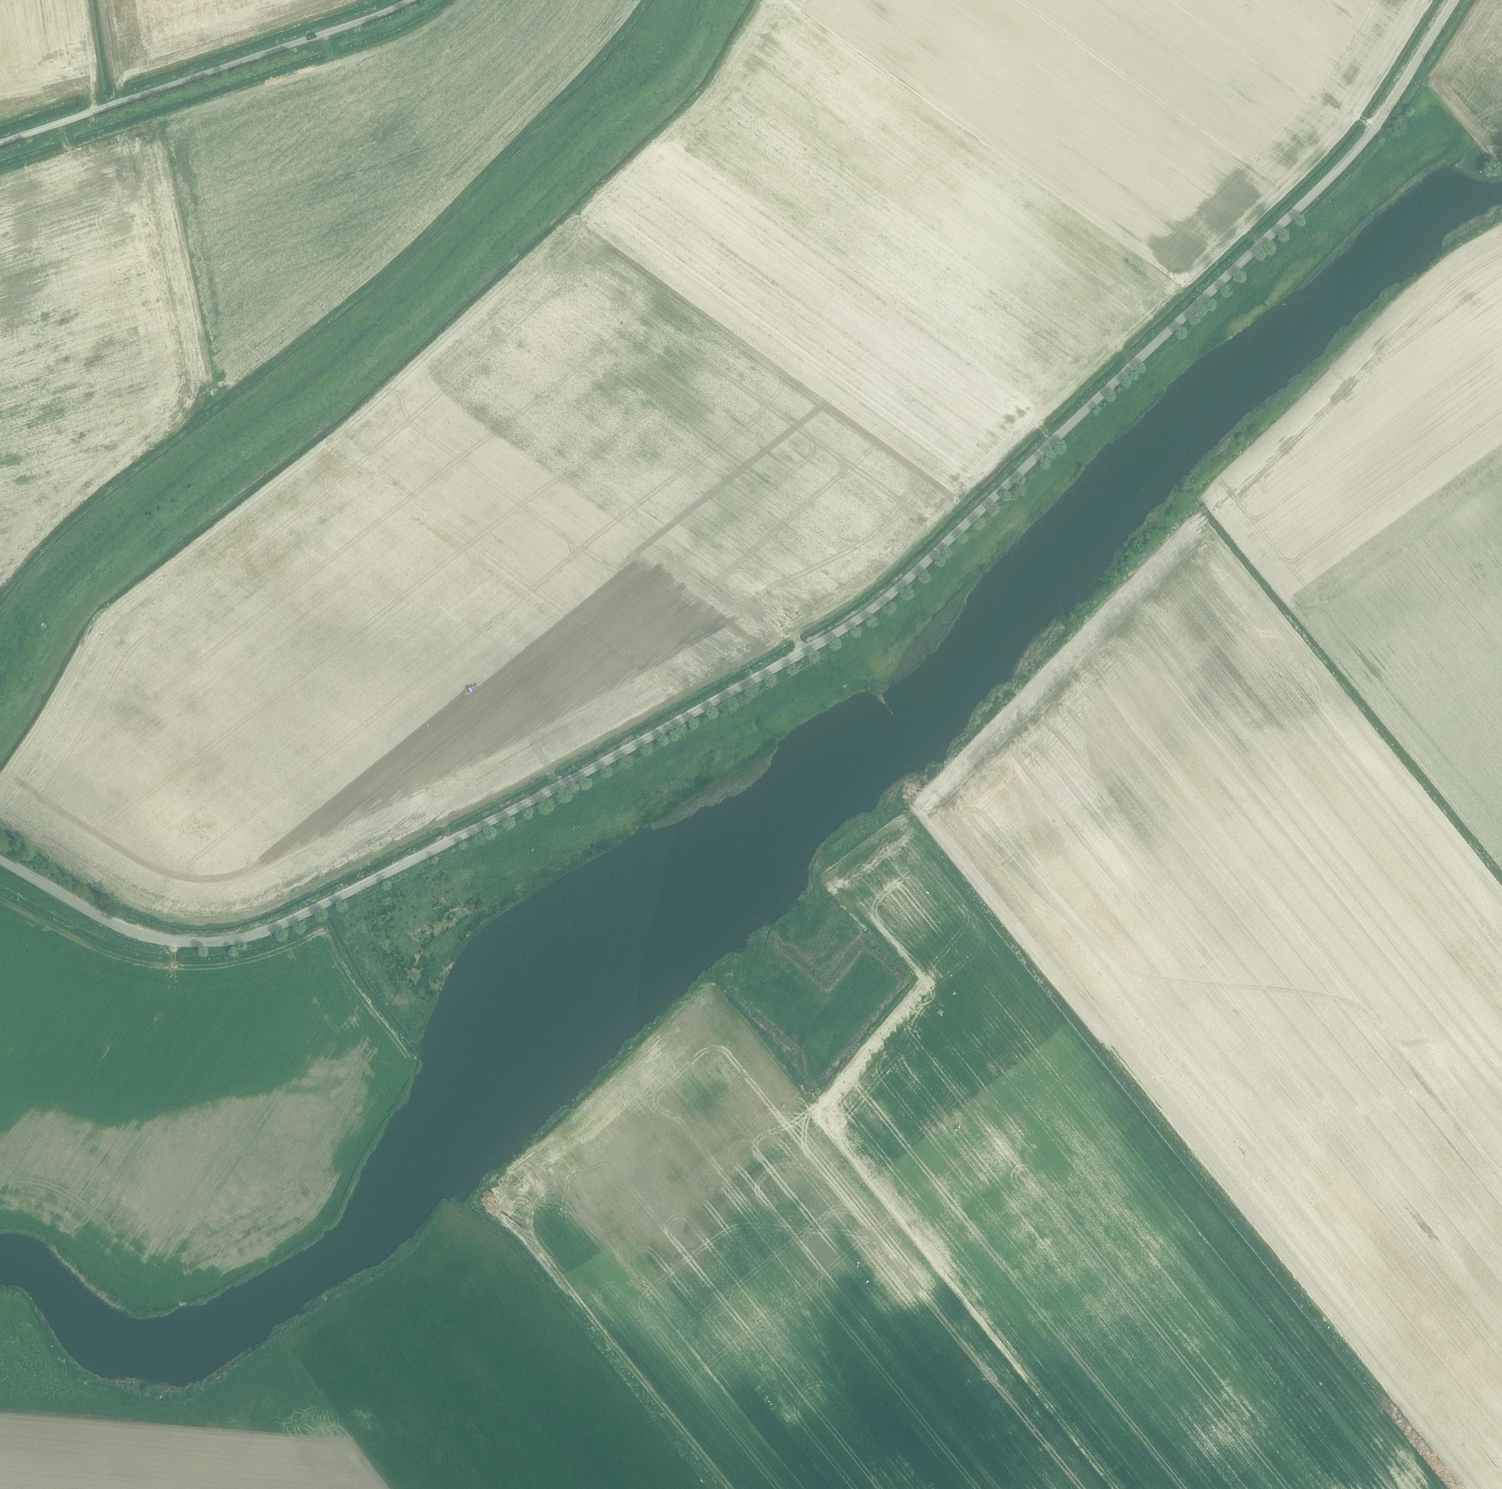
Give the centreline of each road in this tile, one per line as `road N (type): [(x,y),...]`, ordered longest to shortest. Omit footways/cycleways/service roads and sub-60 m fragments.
road 1 (unclassified): [(0,859),(134,931),(205,942),(246,937),(570,780),(874,609),(1349,158),(1453,0)]
road 2 (unclassified): [(0,146),(422,0)]

